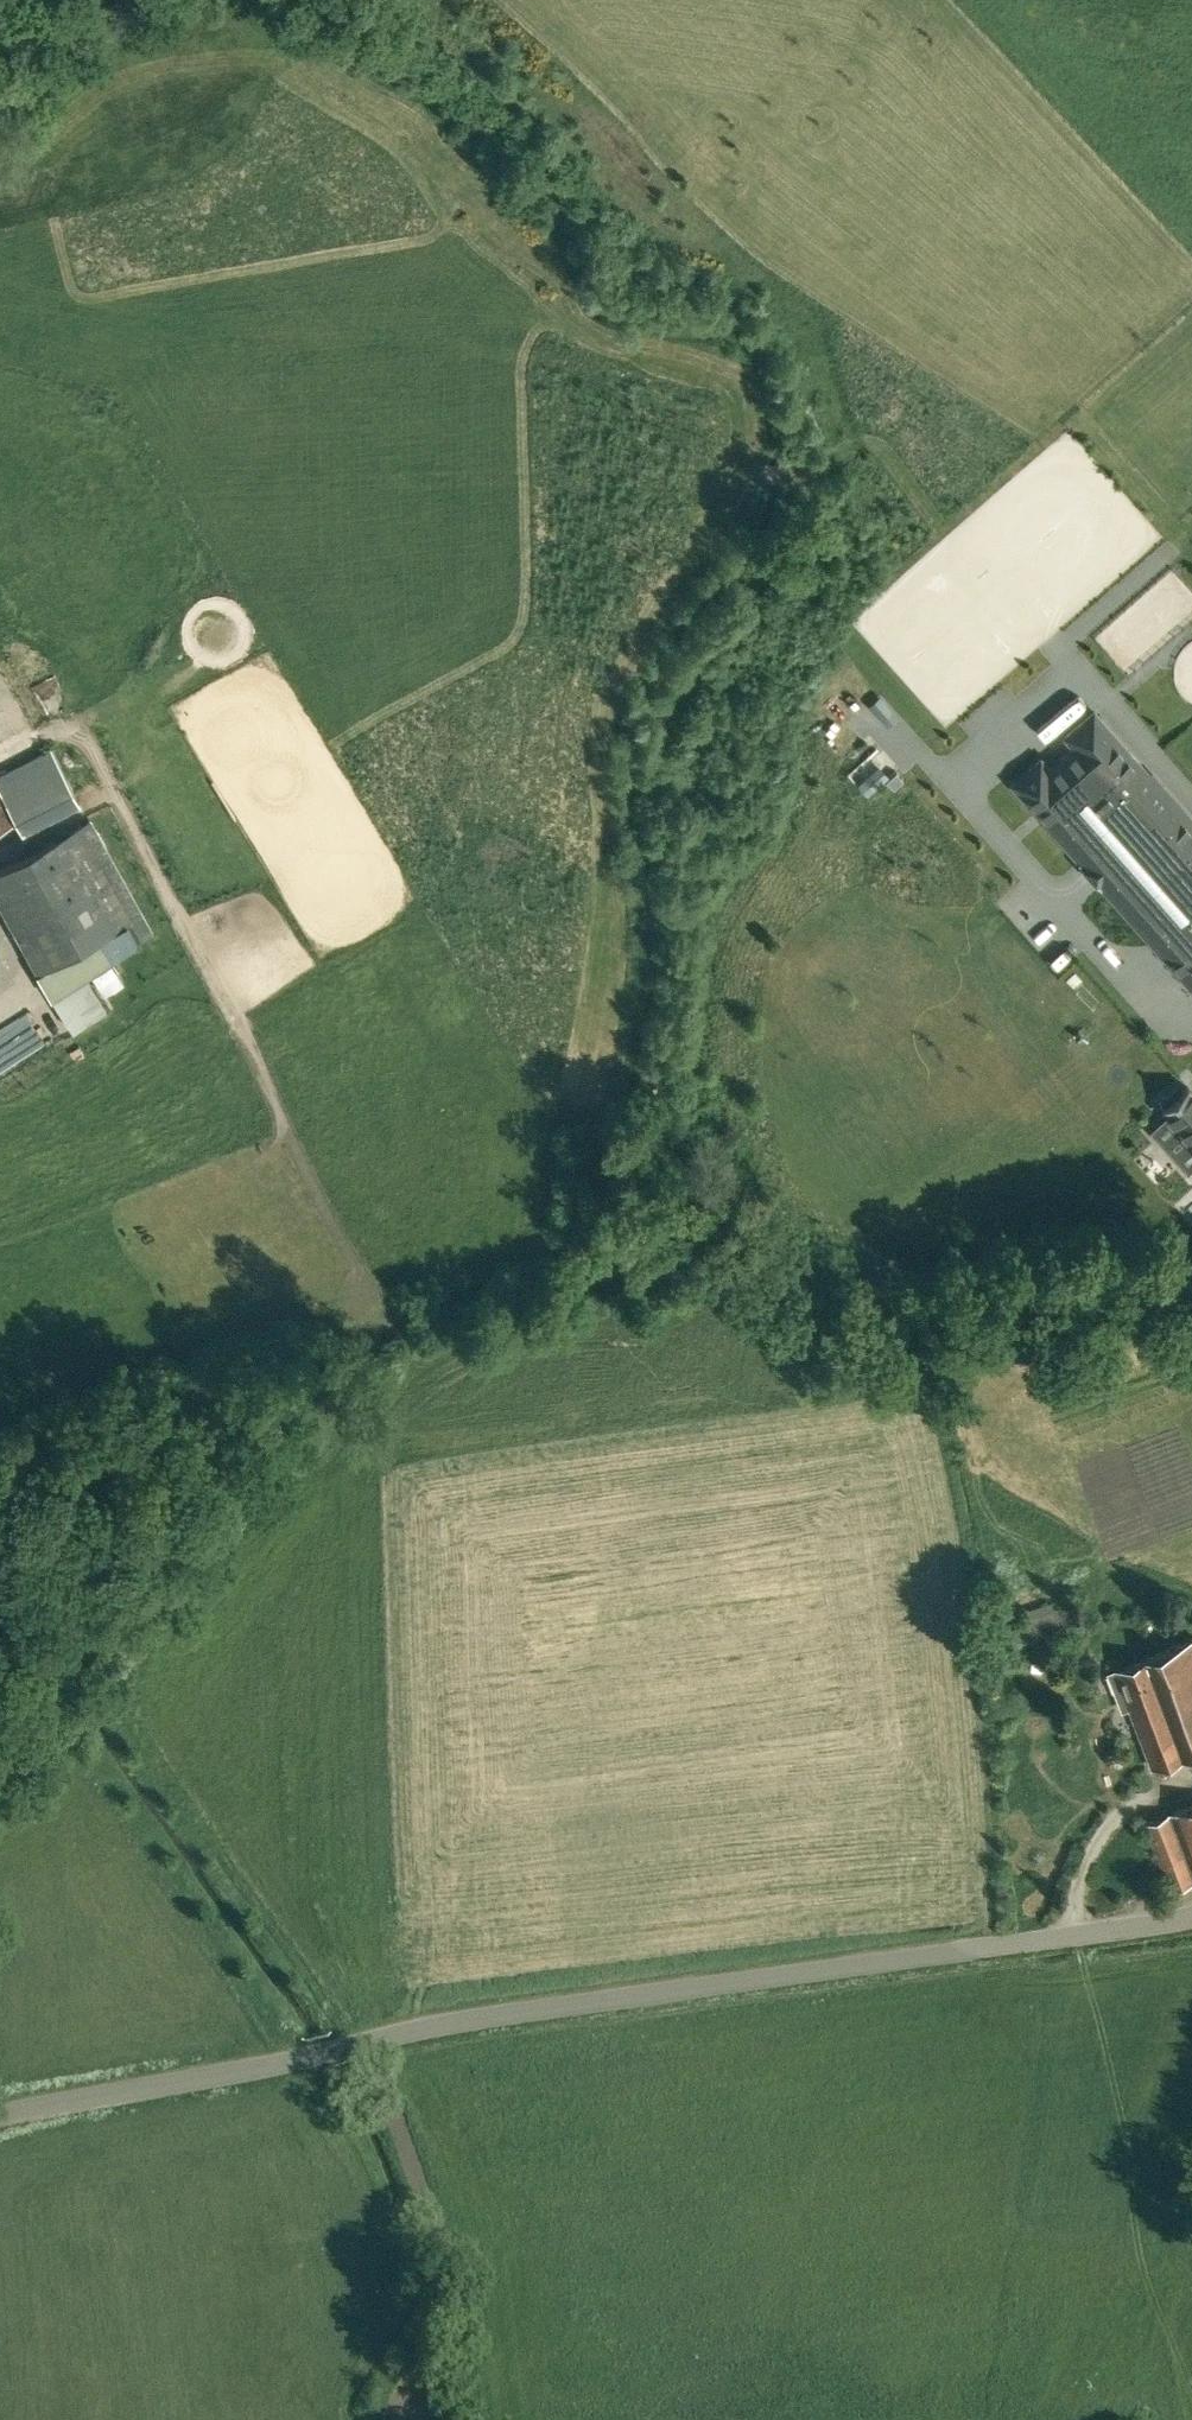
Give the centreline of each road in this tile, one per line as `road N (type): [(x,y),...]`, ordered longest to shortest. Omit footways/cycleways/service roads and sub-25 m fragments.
road 1 (unclassified): [(0,2113),(511,2014),(1191,1918)]

